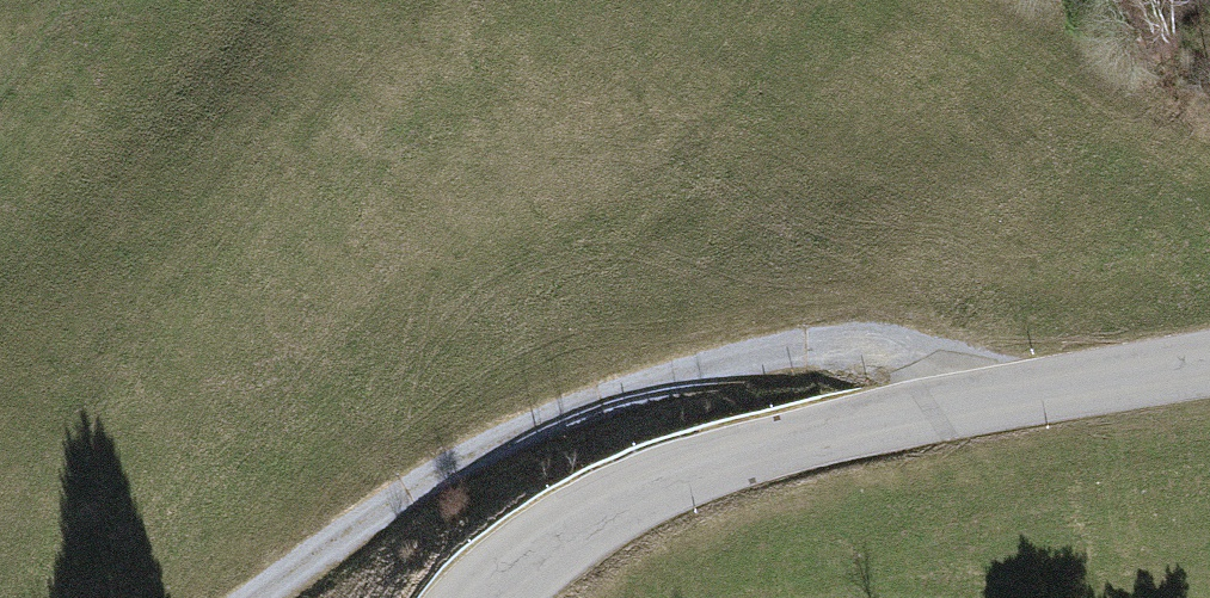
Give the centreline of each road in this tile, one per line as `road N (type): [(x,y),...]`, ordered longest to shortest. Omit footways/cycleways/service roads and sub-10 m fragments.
road 1 (track): [(969,402),(945,372),(916,355),(847,351),(772,352),(630,390),(420,488),(263,597)]
road 2 (tertiary): [(485,597),(533,550),(705,463),(969,402),(1209,363)]

